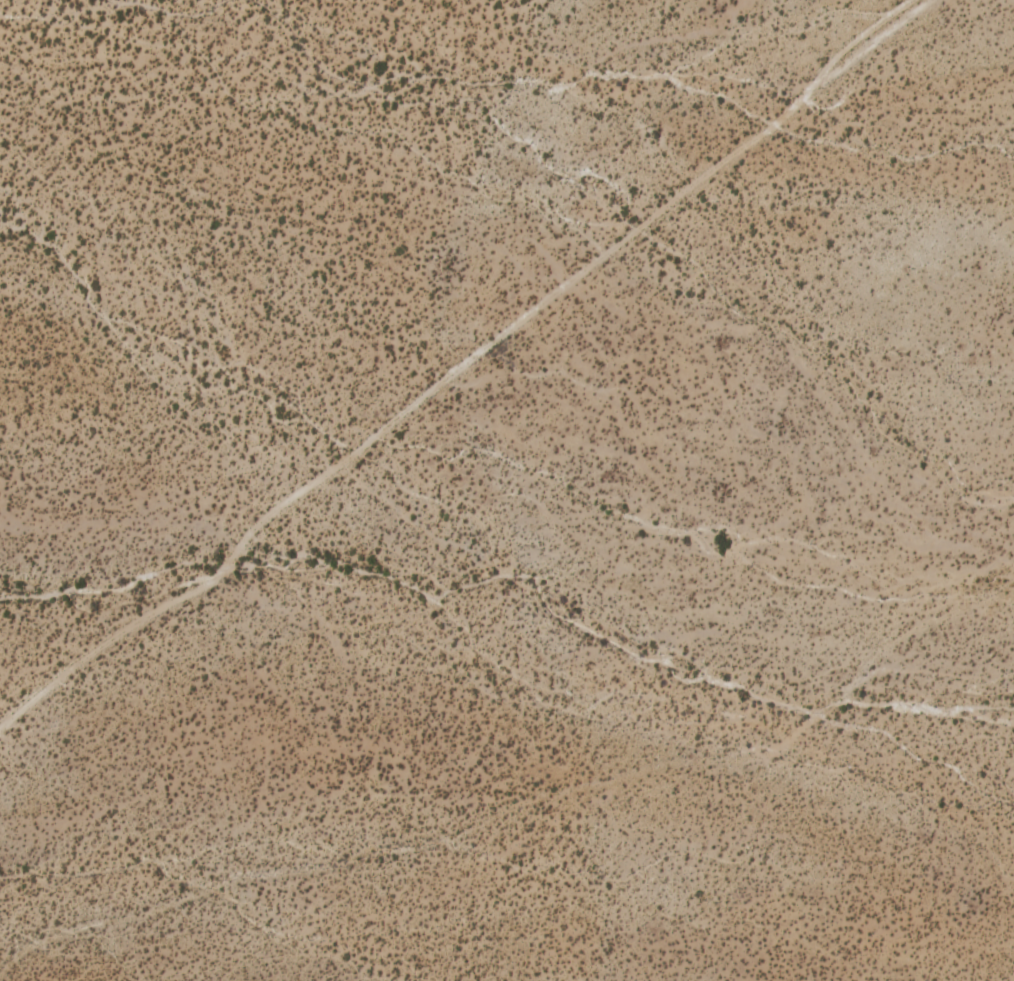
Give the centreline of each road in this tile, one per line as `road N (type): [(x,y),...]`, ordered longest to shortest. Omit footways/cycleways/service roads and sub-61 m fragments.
road 1 (residential): [(835,0),(0,576)]

